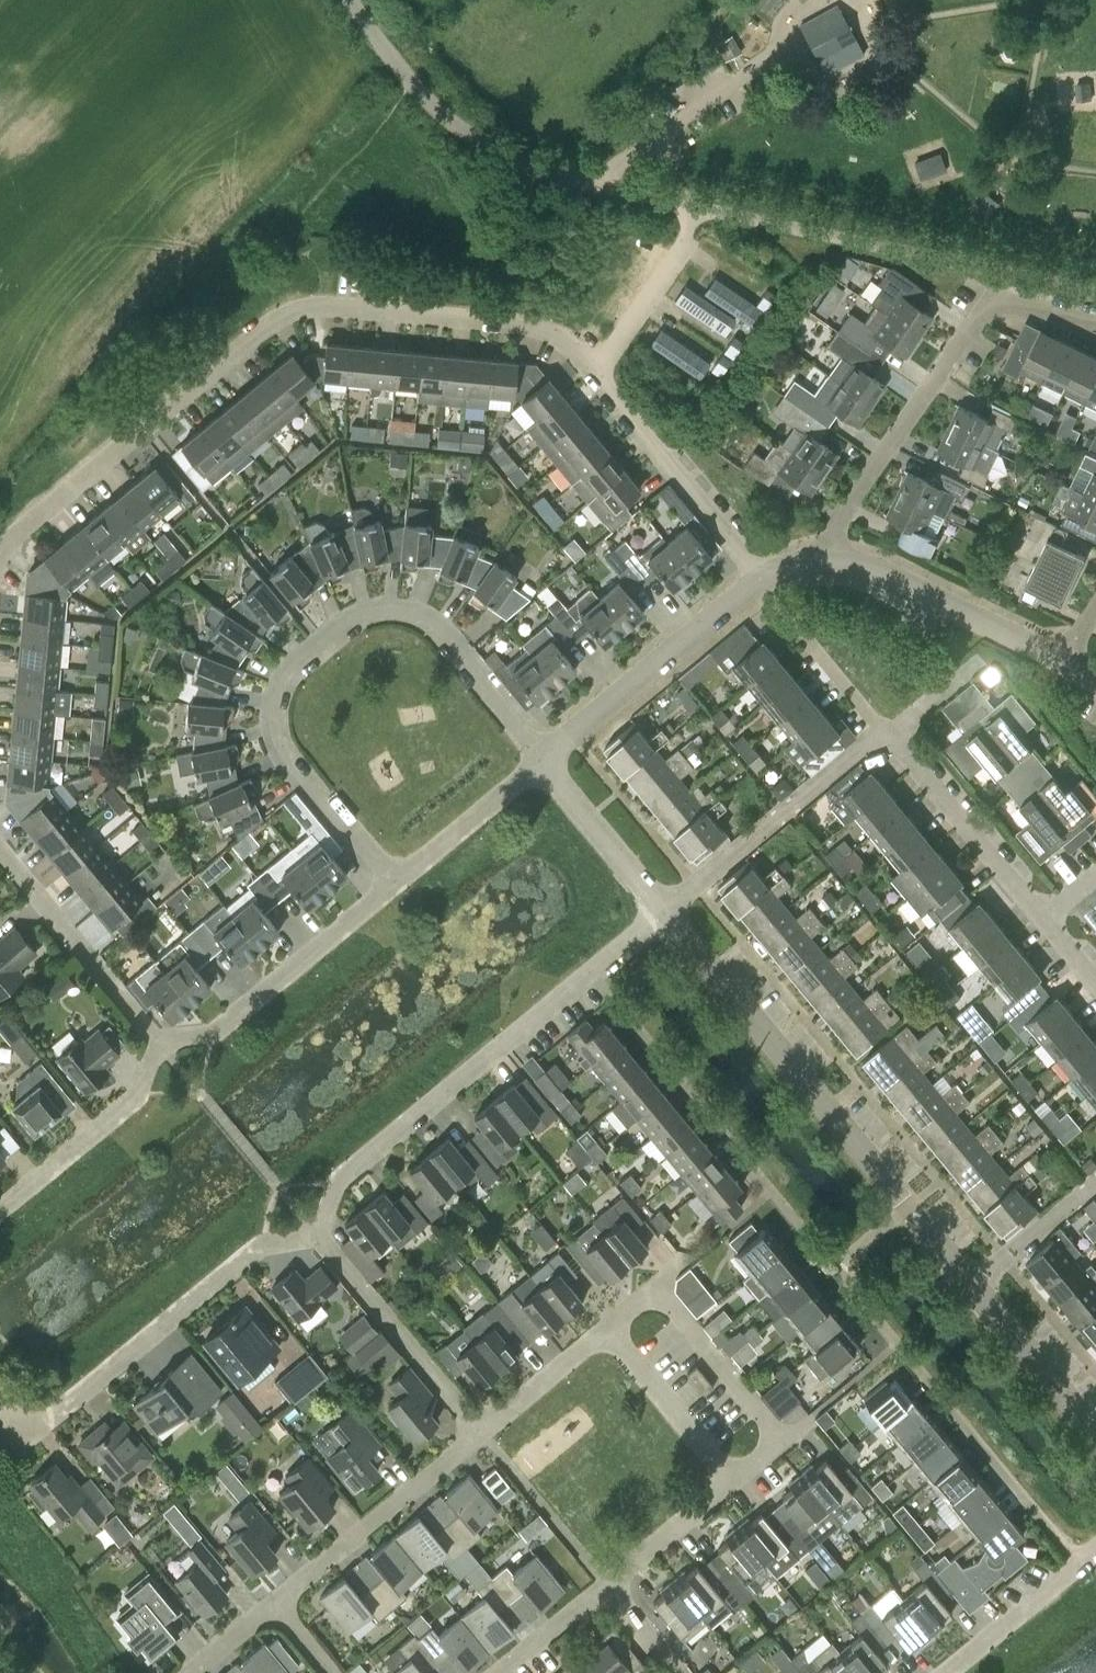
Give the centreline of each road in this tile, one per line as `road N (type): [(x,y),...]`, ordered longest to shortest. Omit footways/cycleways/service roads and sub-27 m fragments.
road 1 (residential): [(0,552),(267,326),(298,310),(339,306),(534,325),(593,372)]
road 2 (residential): [(540,759),(437,625),(413,610),(376,609),(347,620),(290,664),(275,699),(288,758),(393,883)]
road 3 (residential): [(977,1282),(664,911)]
road 4 (residential): [(664,911),(336,1184),(318,1238)]
road 5 (residential): [(1095,326),(1037,301),(990,298),(840,515),(834,557)]
road 6 (residential): [(318,1238),(261,1245),(42,1425),(16,1424),(0,1409)]
road 7 (residential): [(606,1328),(653,1288),(781,1439),(733,1478)]
road 8 (unclassified): [(592,185),(516,163),(448,122),(394,68),(344,0)]
road 9 (residential): [(156,1040),(212,1034),(393,883)]
road 10 (residential): [(882,733),(664,911)]
road 11 (residential): [(540,759),(757,582)]
road 12 (residential): [(275,1604),(480,1433)]
road 13 (residential): [(593,372),(757,582)]
road 14 (residential): [(156,1040),(0,832)]
road 15 (residential): [(834,557),(870,566),(1065,663)]
road 16 (residential): [(480,1433),(318,1238)]
road 17 (residential): [(0,1210),(140,1092),(156,1040)]
road 18 (residential): [(1043,917),(894,735)]
road 19 (residential): [(606,1328),(733,1478)]
road 20 (residential): [(664,911),(540,759)]
road 21 (residential): [(393,883),(540,759)]
road 22 (residential): [(948,1672),(1095,1550)]
road 23 (residential): [(1095,1430),(977,1282)]
road 24 (residential): [(733,1478),(604,1586)]
road 25 (residential): [(593,372),(688,235)]
road 26 (residential): [(480,1433),(606,1328)]
road 27 (residential): [(1095,1183),(977,1282)]
road 28 (residential): [(604,1586),(499,1672)]
road 29 (residential): [(882,733),(801,633)]

